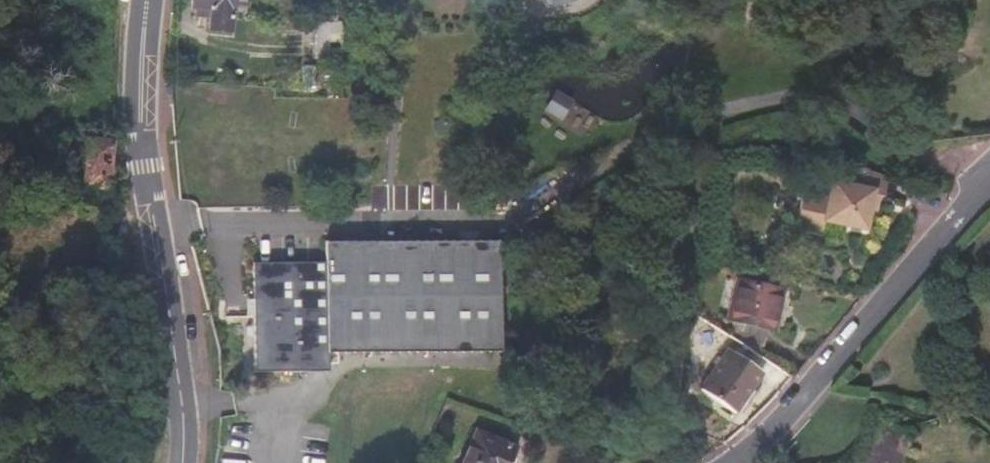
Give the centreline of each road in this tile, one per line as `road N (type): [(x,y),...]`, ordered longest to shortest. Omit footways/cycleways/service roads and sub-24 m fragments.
road 1 (residential): [(989,183),(782,418),(730,462)]
road 2 (tertiary): [(182,462),(183,415),(144,148)]
road 3 (tertiary): [(141,0),(136,113),(144,148)]
road 4 (tertiary): [(144,148),(153,0)]

